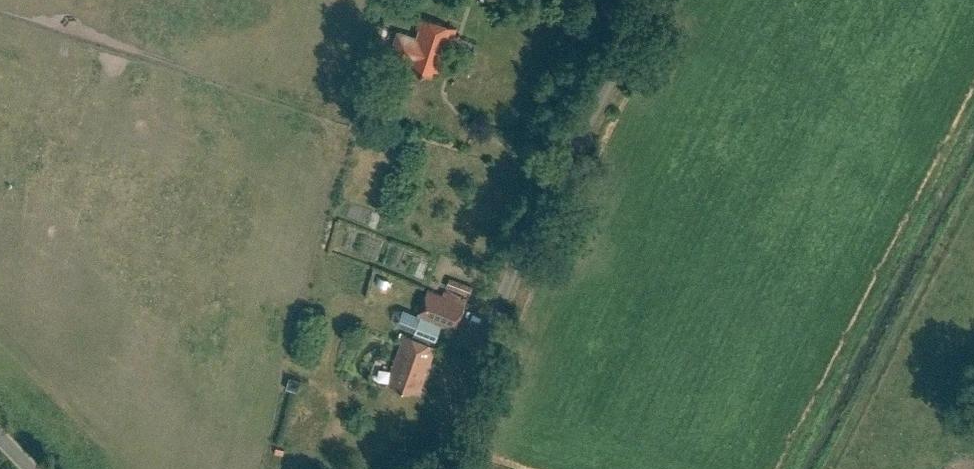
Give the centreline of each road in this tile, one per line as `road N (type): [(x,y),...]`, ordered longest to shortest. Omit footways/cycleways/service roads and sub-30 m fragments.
road 1 (unclassified): [(448,468),(509,289),(568,154),(659,0)]

